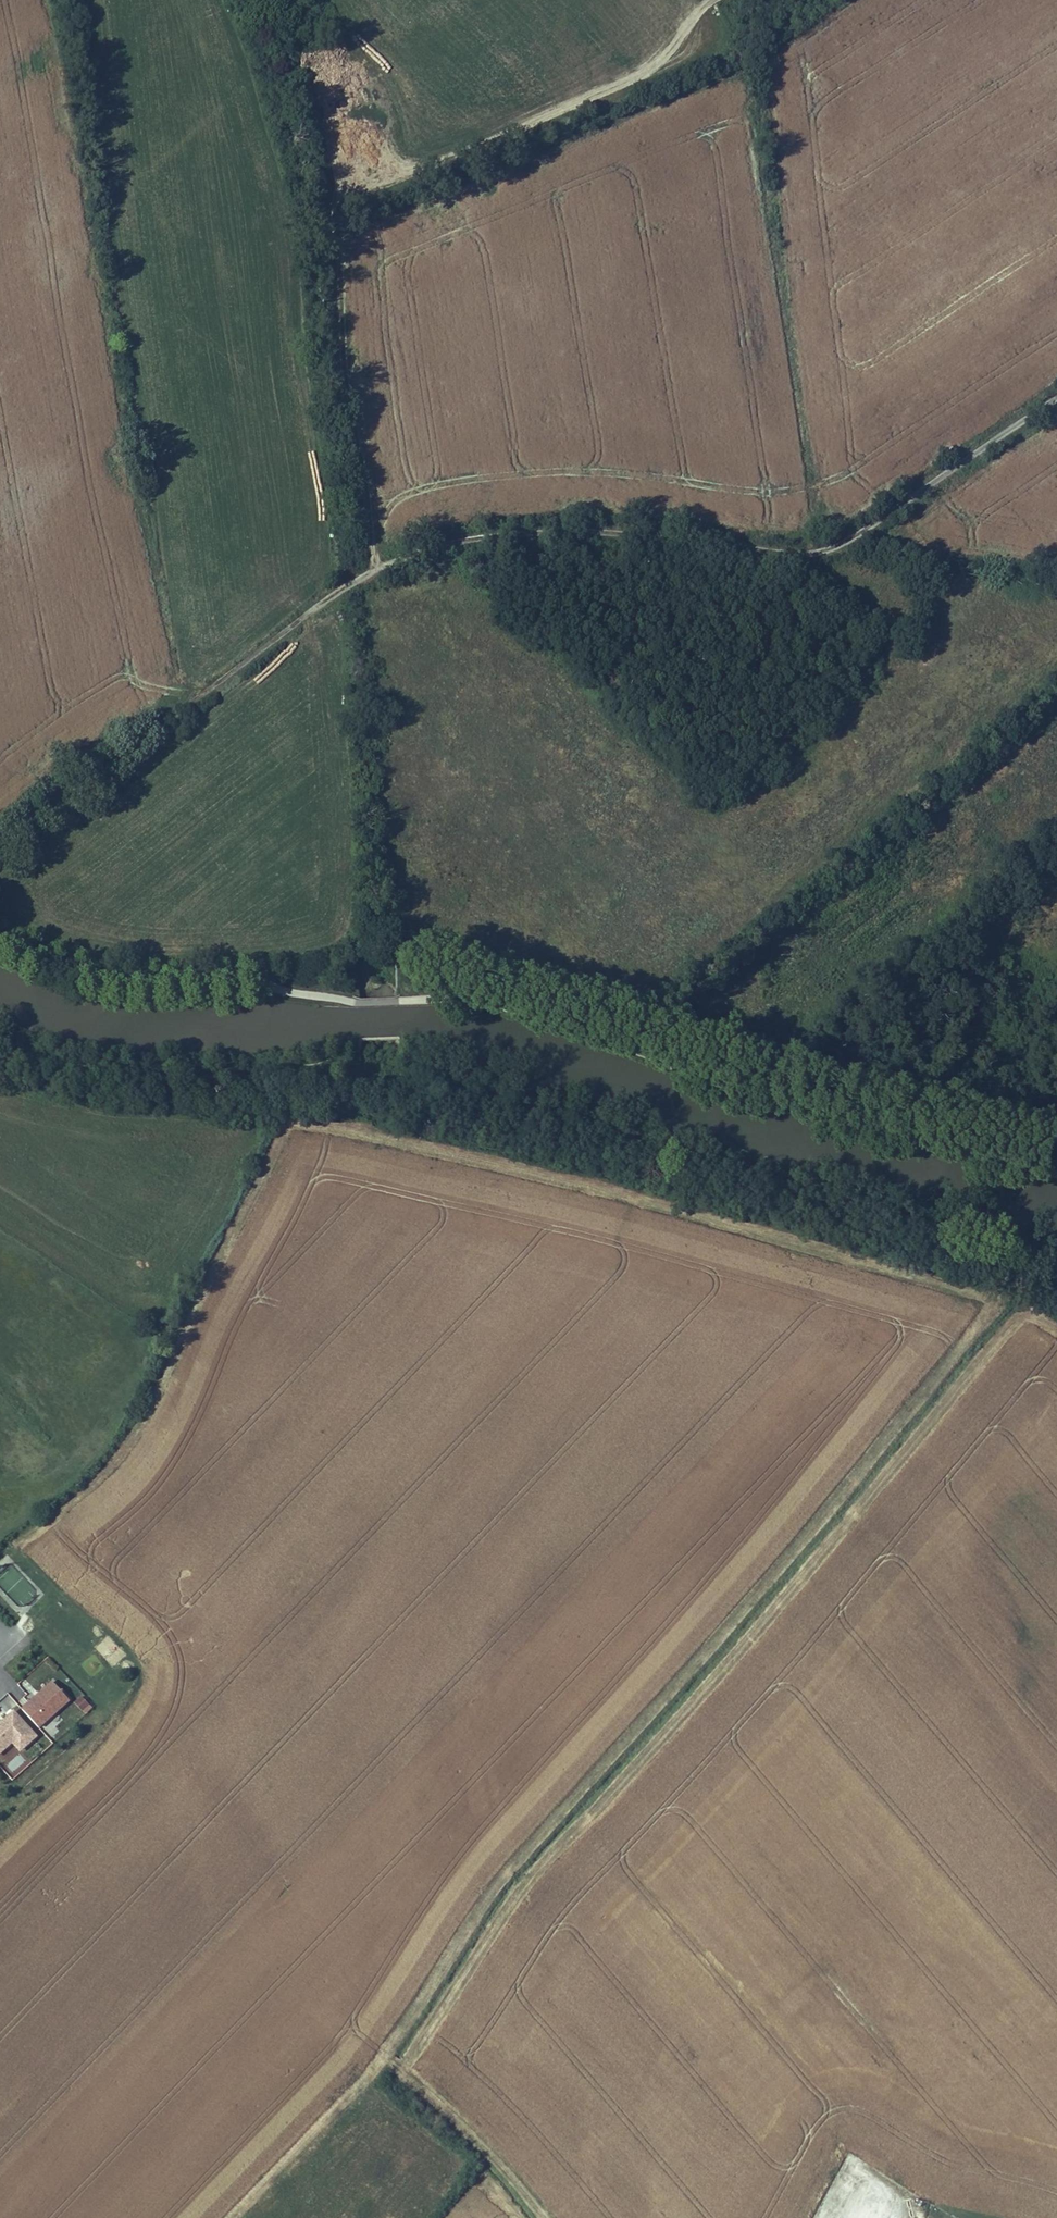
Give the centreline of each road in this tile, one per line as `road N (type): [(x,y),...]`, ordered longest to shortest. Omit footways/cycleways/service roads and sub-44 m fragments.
road 1 (unclassified): [(1056,411),(827,547),(788,552),(591,528),(495,531),(402,550),(344,580),(0,837)]

